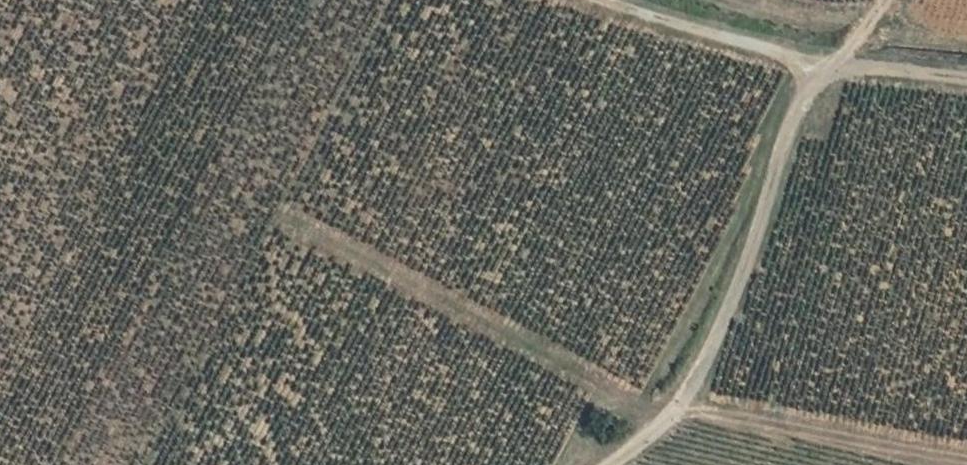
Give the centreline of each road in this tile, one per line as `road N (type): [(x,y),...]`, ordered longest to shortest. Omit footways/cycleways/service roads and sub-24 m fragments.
road 1 (track): [(614,464),(677,408),(712,346),(805,99),(887,0)]
road 2 (track): [(966,79),(830,68),(605,0)]
road 3 (track): [(966,461),(677,408)]

